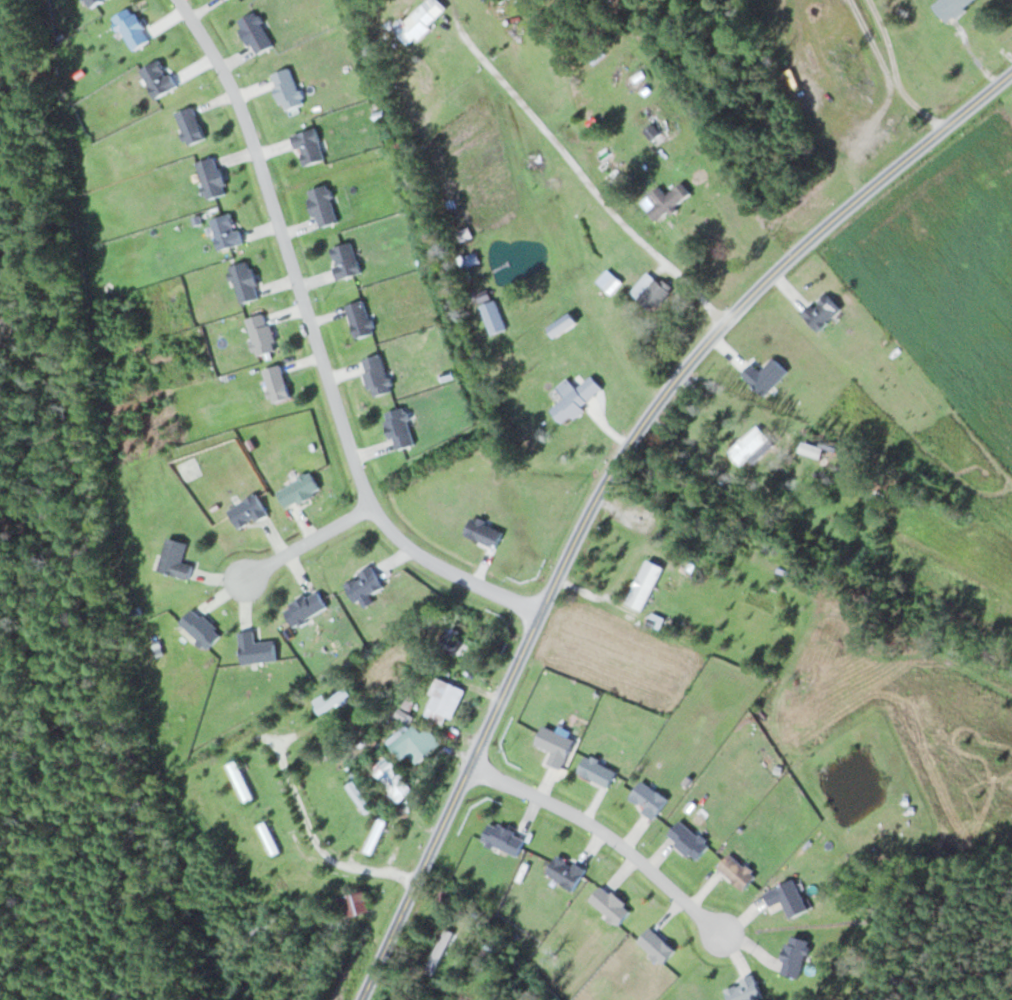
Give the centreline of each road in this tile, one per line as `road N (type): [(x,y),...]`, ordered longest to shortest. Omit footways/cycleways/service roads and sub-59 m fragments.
road 1 (residential): [(360,999),(545,603),(625,452),(716,324),(1011,64)]
road 2 (residential): [(541,613),(432,563),(376,517),(253,140),(218,63),(177,0)]
road 3 (residential): [(469,768),(606,834),(727,938)]
road 4 (track): [(867,0),(885,35),(900,99),(938,127)]
road 5 (residential): [(241,581),(369,502)]

